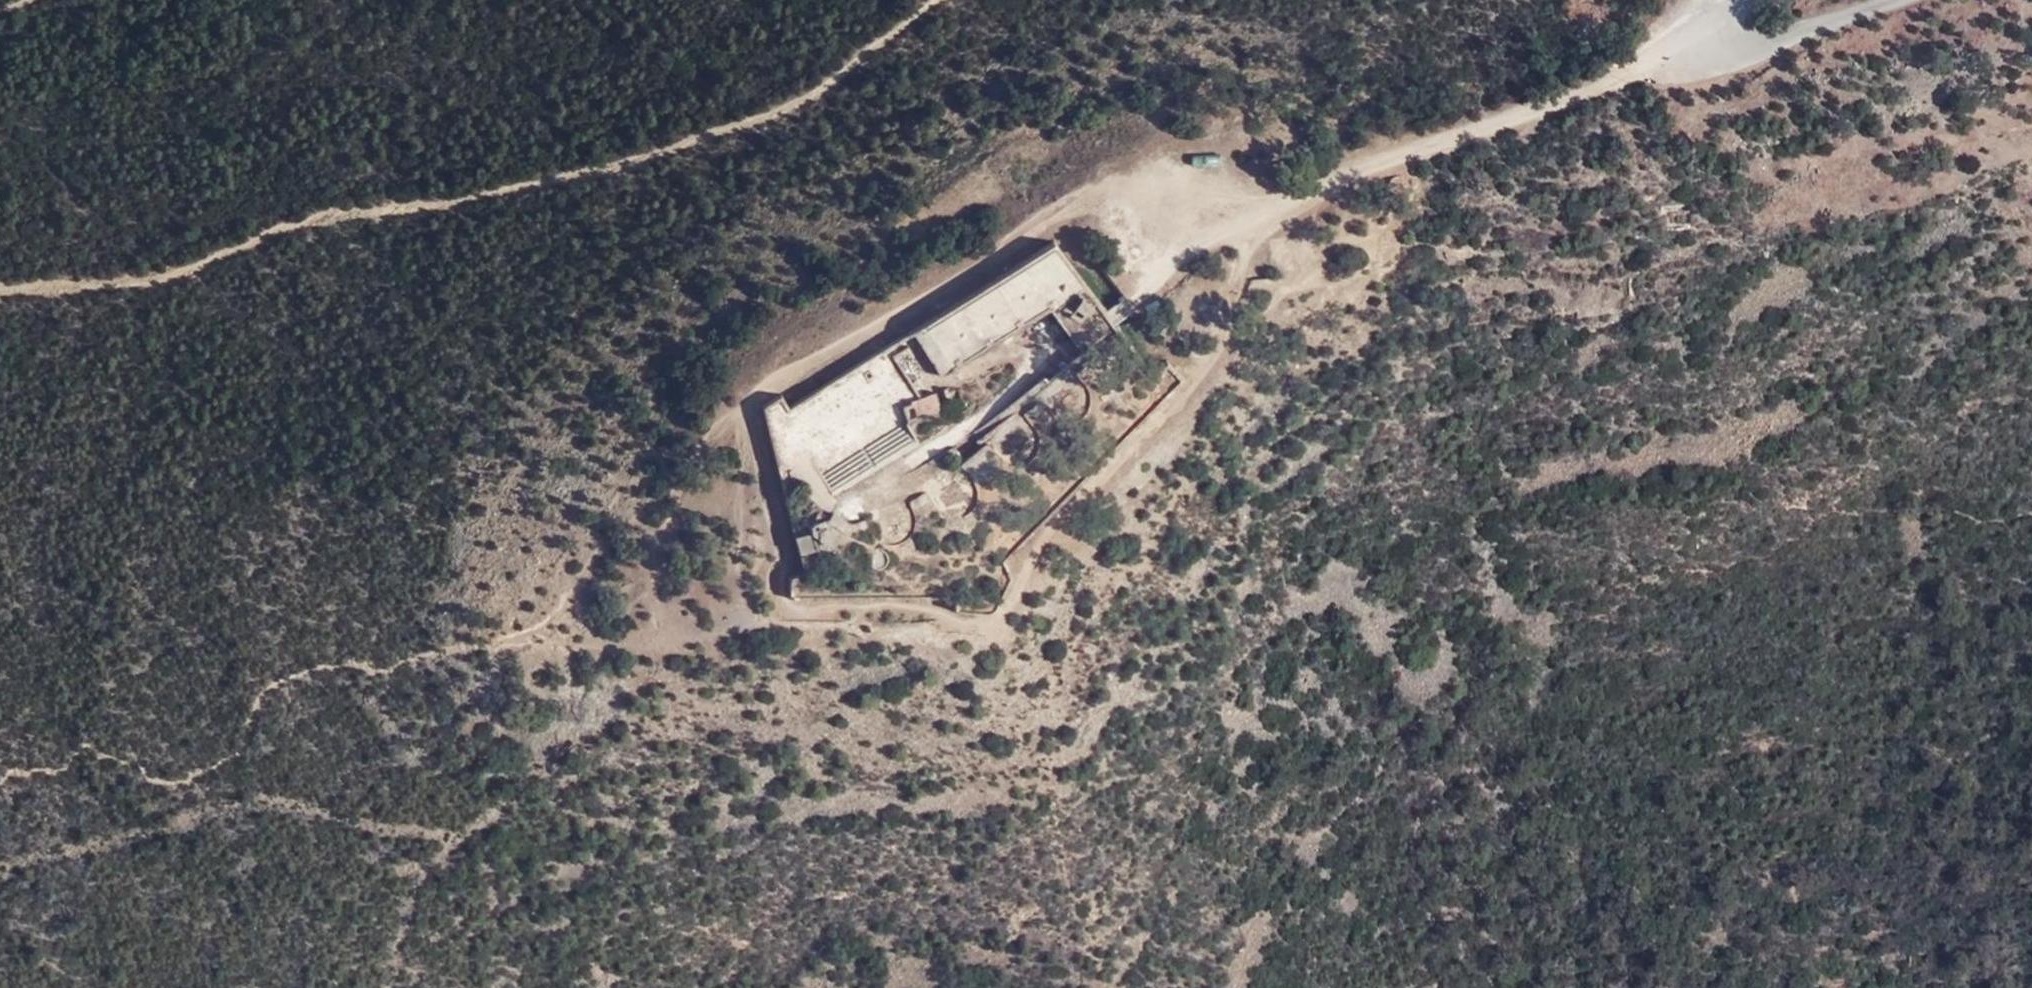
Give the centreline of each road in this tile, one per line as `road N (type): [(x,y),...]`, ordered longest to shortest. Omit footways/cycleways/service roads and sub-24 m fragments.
road 1 (track): [(1707,46),(1333,180),(1186,250),(1110,323)]
road 2 (unclassified): [(1731,0),(1709,19),(1707,46),(1724,53),(1897,0)]

